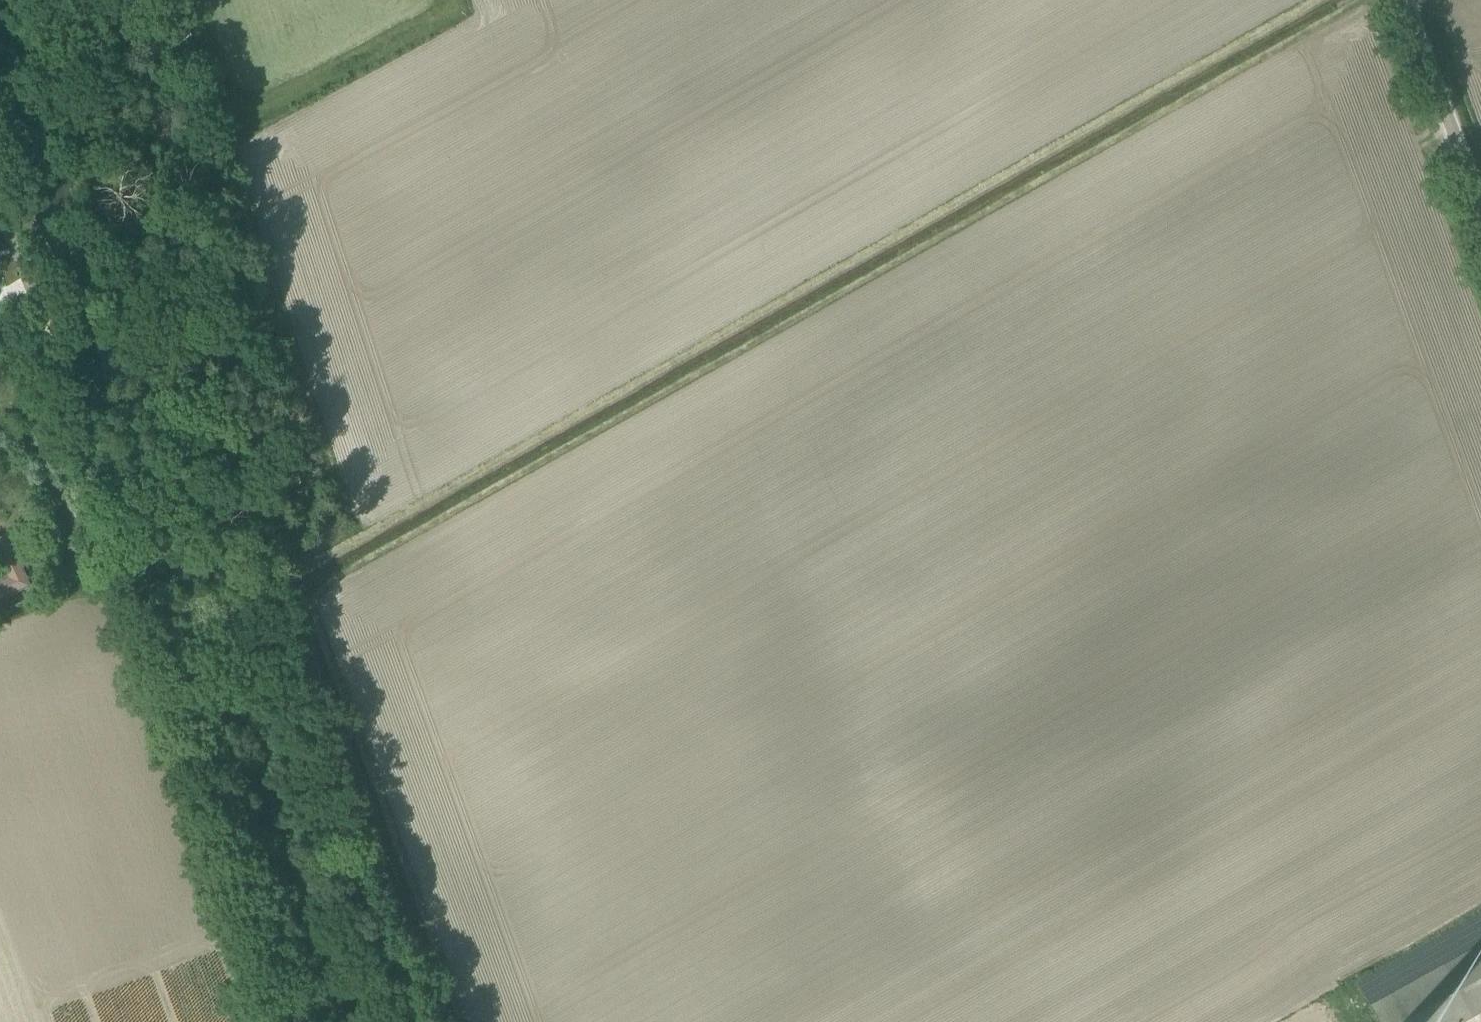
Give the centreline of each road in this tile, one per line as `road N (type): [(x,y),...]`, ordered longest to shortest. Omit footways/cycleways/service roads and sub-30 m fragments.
road 1 (unclassified): [(1480,193),(1411,0)]
road 2 (unclassified): [(49,348),(0,214)]

